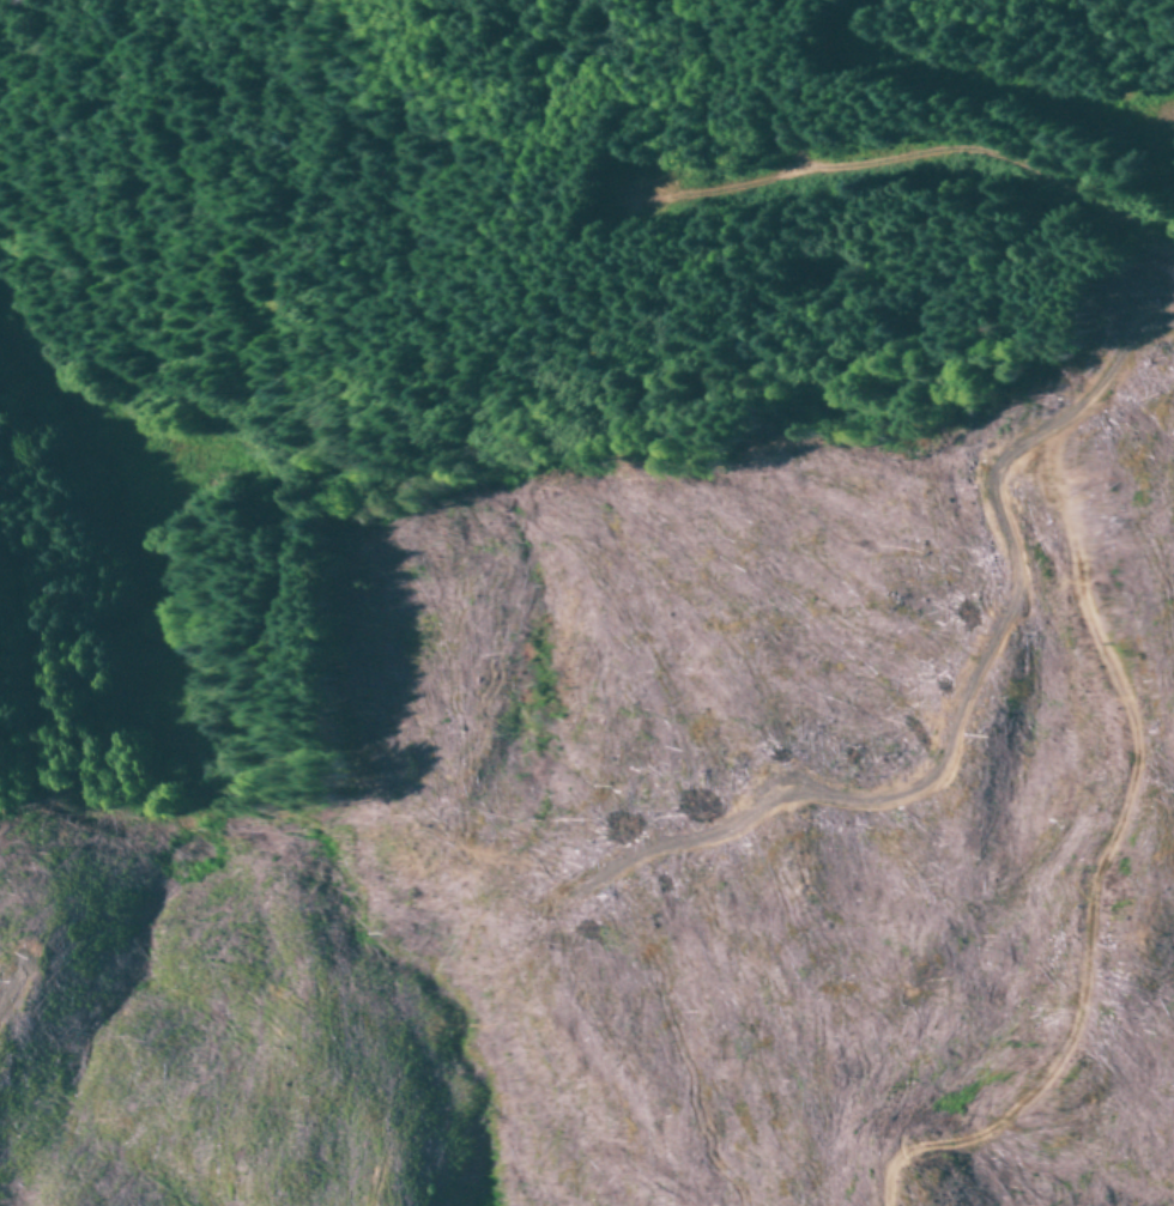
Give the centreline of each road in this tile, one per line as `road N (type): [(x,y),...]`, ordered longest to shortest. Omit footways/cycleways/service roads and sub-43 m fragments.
road 1 (track): [(662,115),(934,160),(1107,242),(1173,329)]
road 2 (track): [(1173,664),(1128,782),(1172,1141),(1154,1205)]

